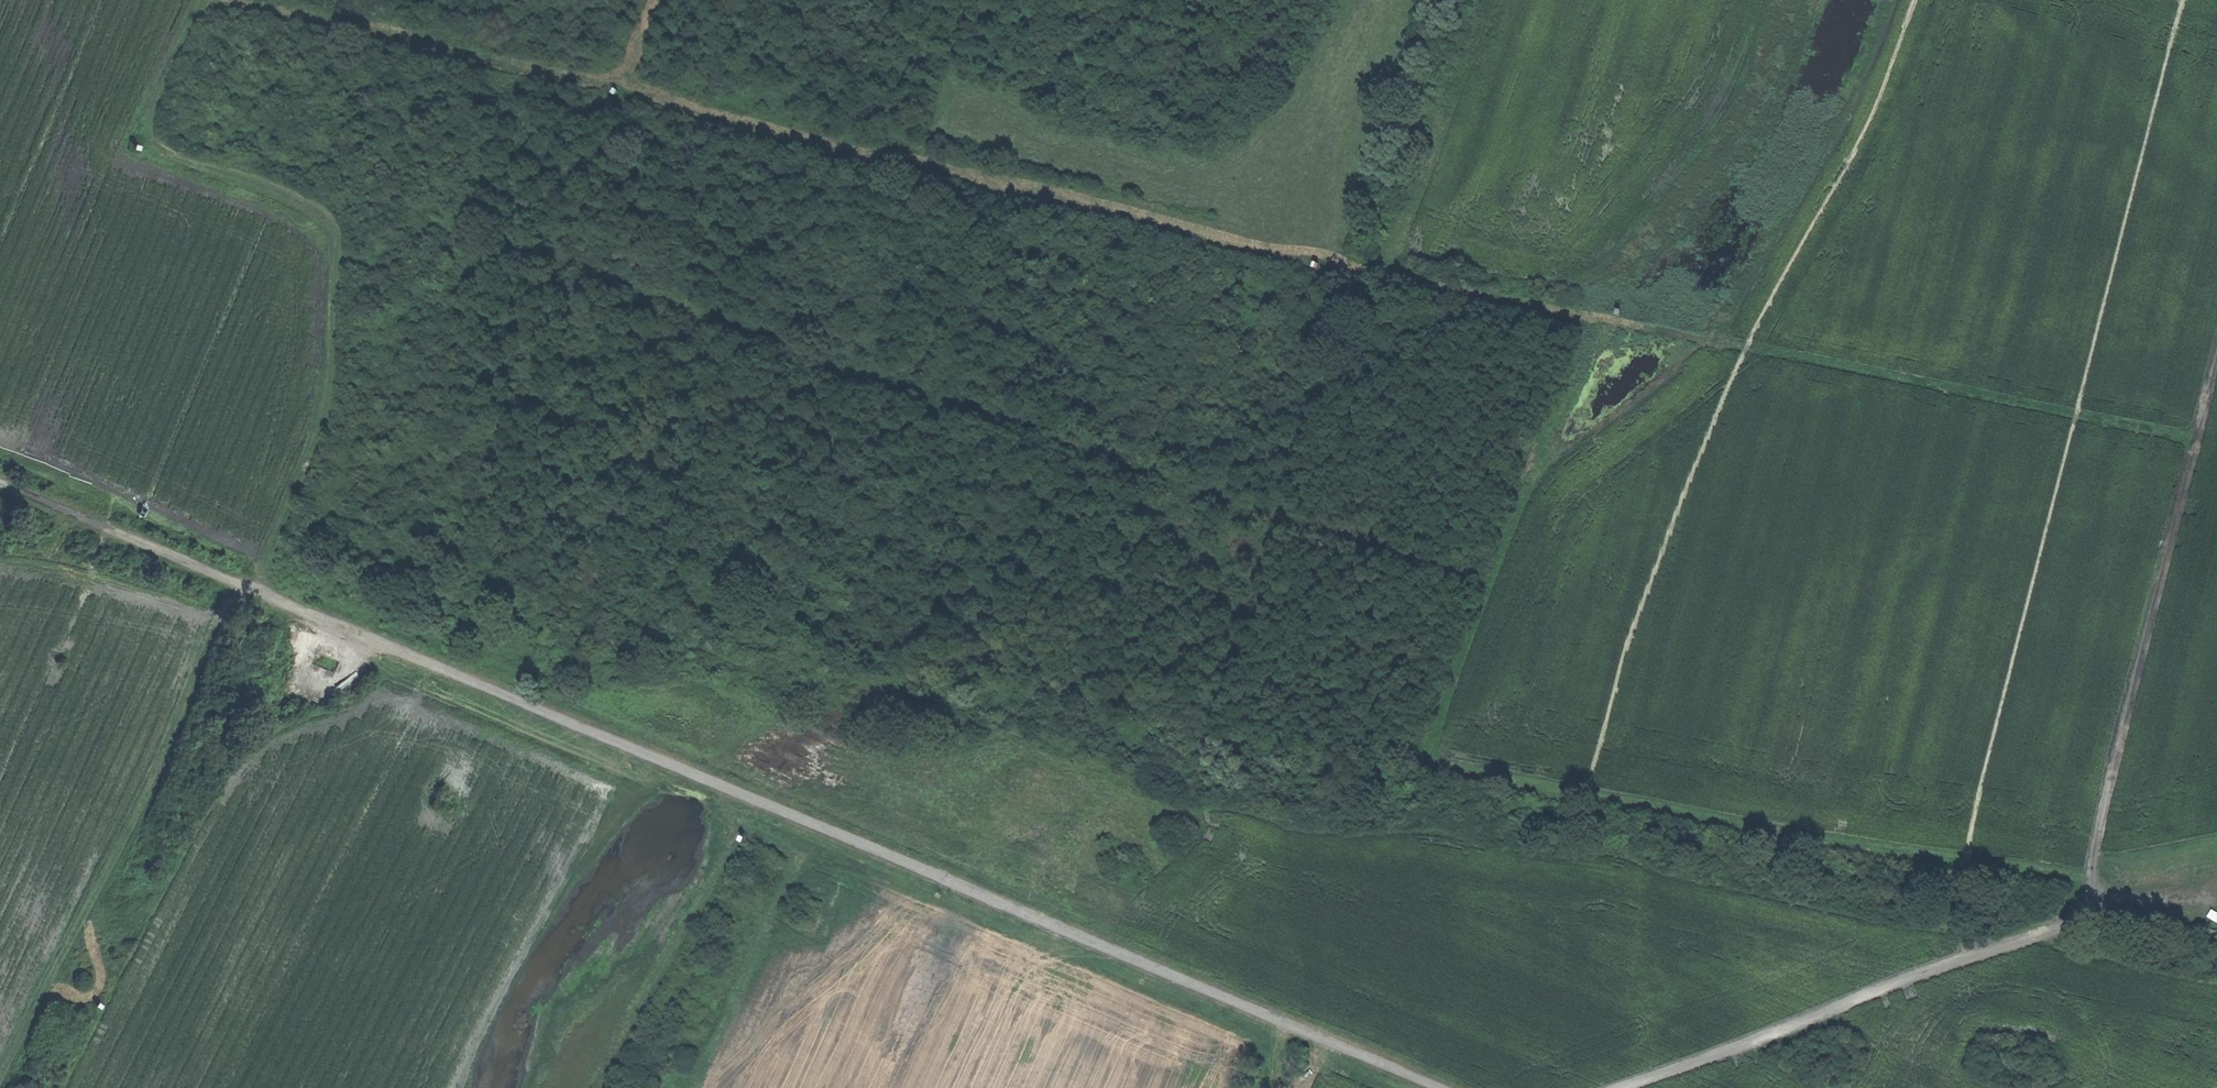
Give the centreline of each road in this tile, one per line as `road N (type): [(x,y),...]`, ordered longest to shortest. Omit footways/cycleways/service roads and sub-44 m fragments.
road 1 (track): [(0,484),(1445,1087)]
road 2 (track): [(1615,1087),(2054,926),(2076,905),(2216,357)]
road 3 (track): [(0,1077),(168,753),(217,619),(250,589)]

